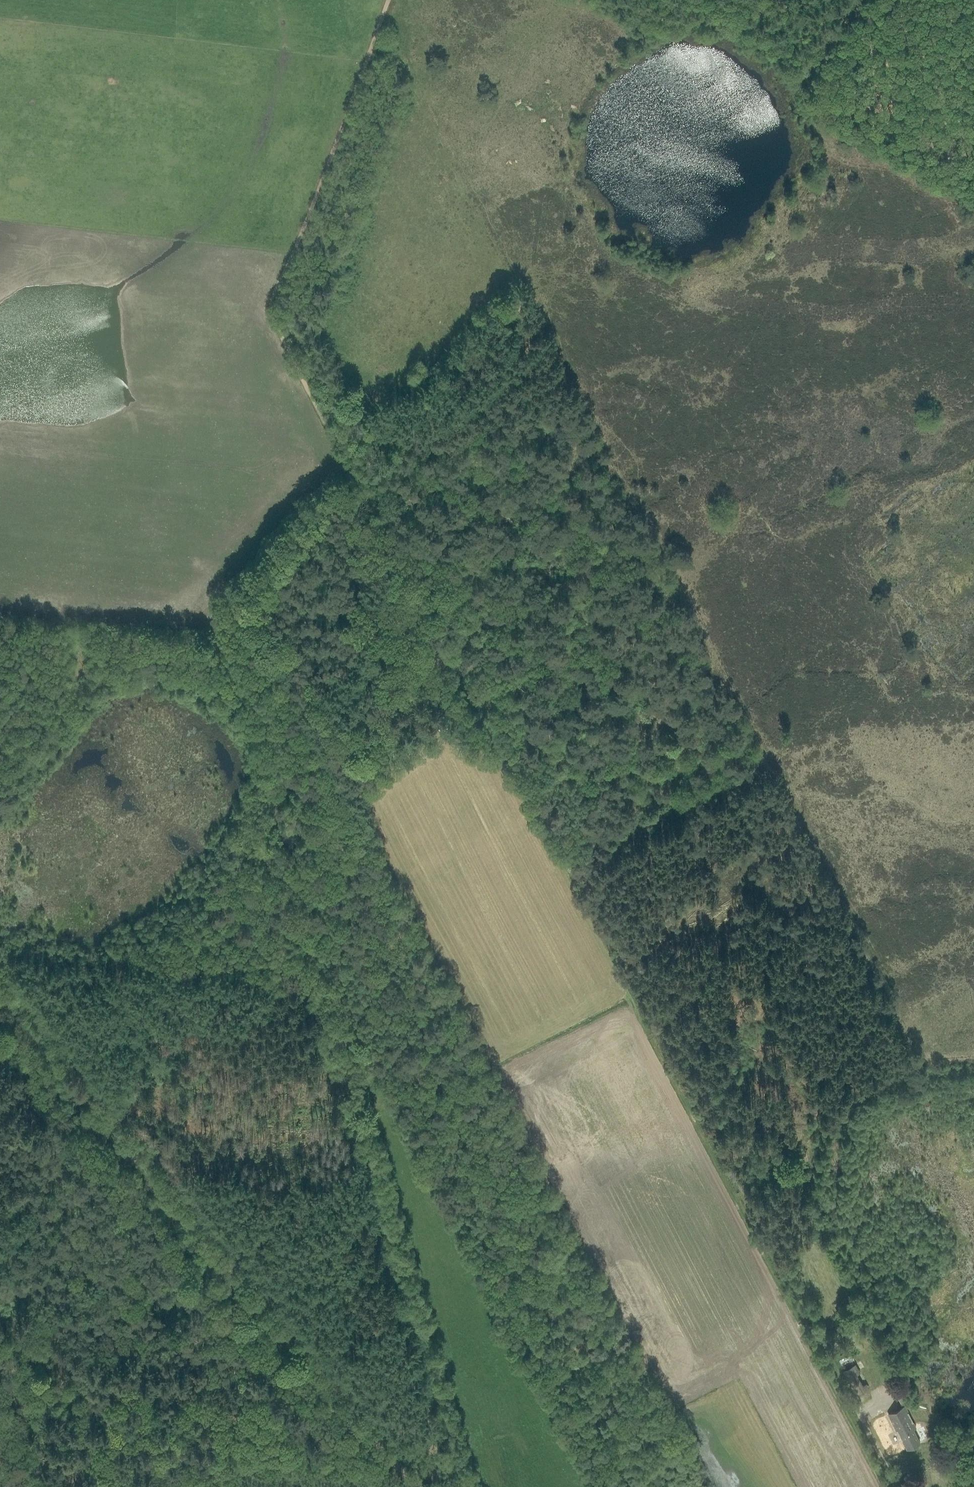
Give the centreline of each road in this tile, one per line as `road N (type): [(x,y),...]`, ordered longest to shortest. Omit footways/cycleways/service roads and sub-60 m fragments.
road 1 (track): [(892,1486),(540,830)]
road 2 (track): [(415,1486),(0,997)]

